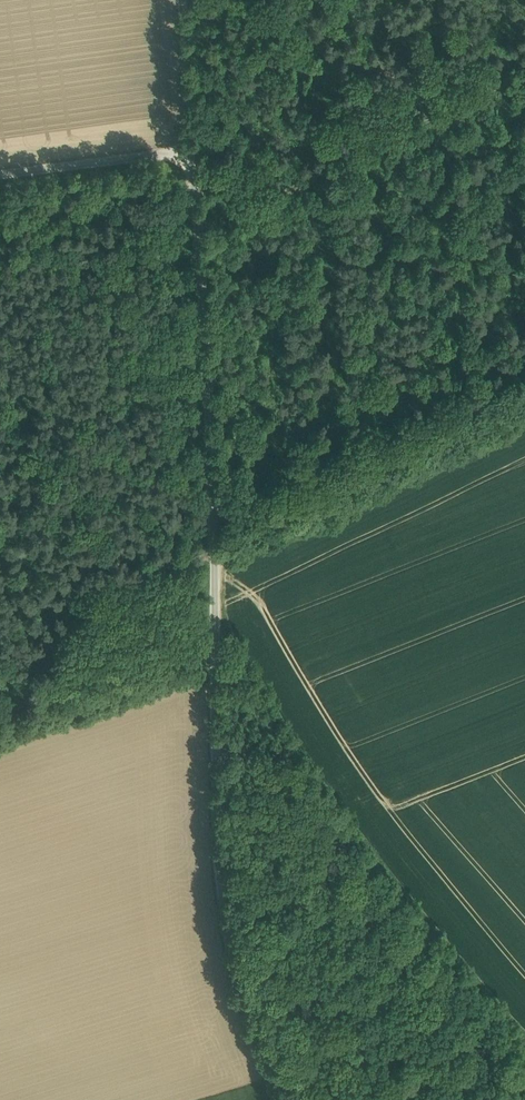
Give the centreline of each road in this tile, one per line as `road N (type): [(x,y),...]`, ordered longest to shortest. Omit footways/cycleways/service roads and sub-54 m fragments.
road 1 (track): [(0,624),(216,551),(217,855),(244,1002),(284,1099)]
road 2 (unclassified): [(181,0),(216,515)]
road 3 (track): [(524,1016),(421,898),(216,611)]
road 4 (unclassified): [(246,524),(524,385)]
road 5 (track): [(0,175),(190,151)]

